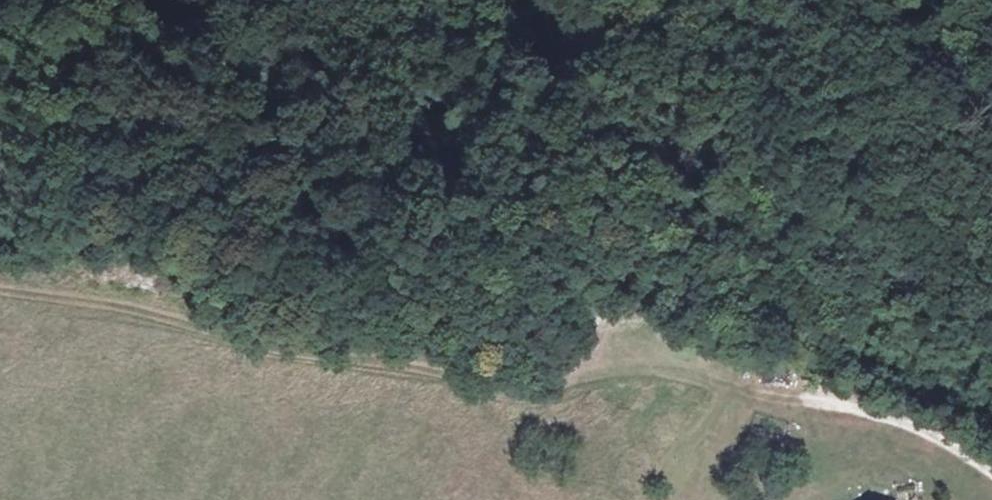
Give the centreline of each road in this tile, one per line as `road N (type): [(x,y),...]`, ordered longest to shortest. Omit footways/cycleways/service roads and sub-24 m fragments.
road 1 (track): [(991,425),(789,311),(686,283),(590,270)]
road 2 (track): [(811,394),(924,426),(991,473)]

